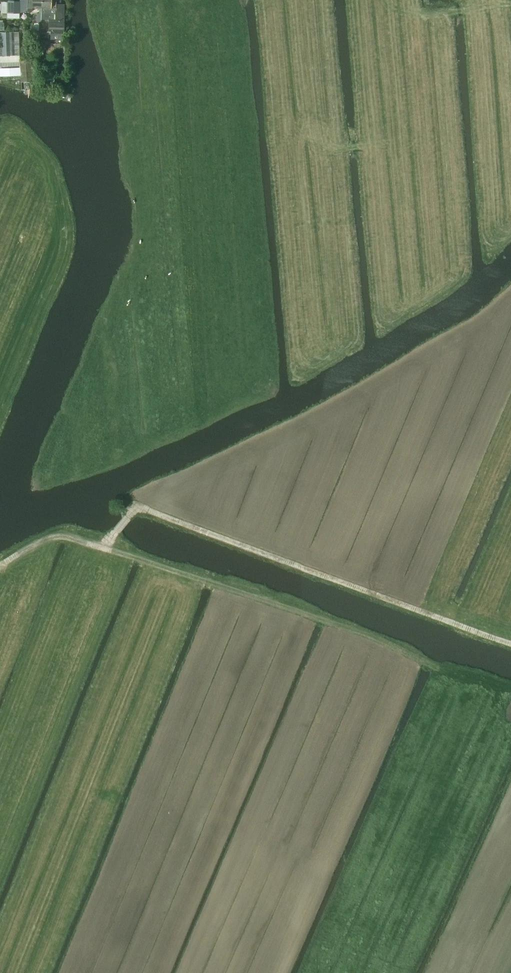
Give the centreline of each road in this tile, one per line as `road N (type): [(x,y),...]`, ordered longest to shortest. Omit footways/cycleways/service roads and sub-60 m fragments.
road 1 (track): [(0,571),(62,538),(104,545),(366,628),(491,681),(495,690),(474,745),(368,972)]
road 2 (track): [(510,642),(140,507),(104,545)]

